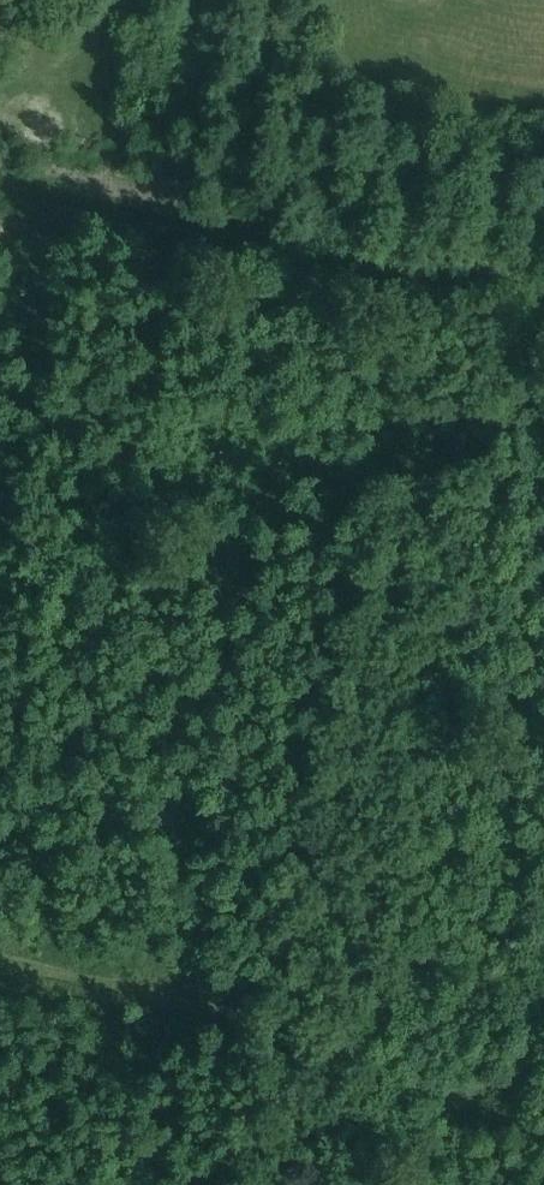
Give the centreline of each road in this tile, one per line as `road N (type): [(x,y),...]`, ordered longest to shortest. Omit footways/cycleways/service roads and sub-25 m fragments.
road 1 (track): [(543,1136),(177,999),(0,959)]
road 2 (track): [(0,213),(543,322)]
road 3 (track): [(543,284),(0,177)]

